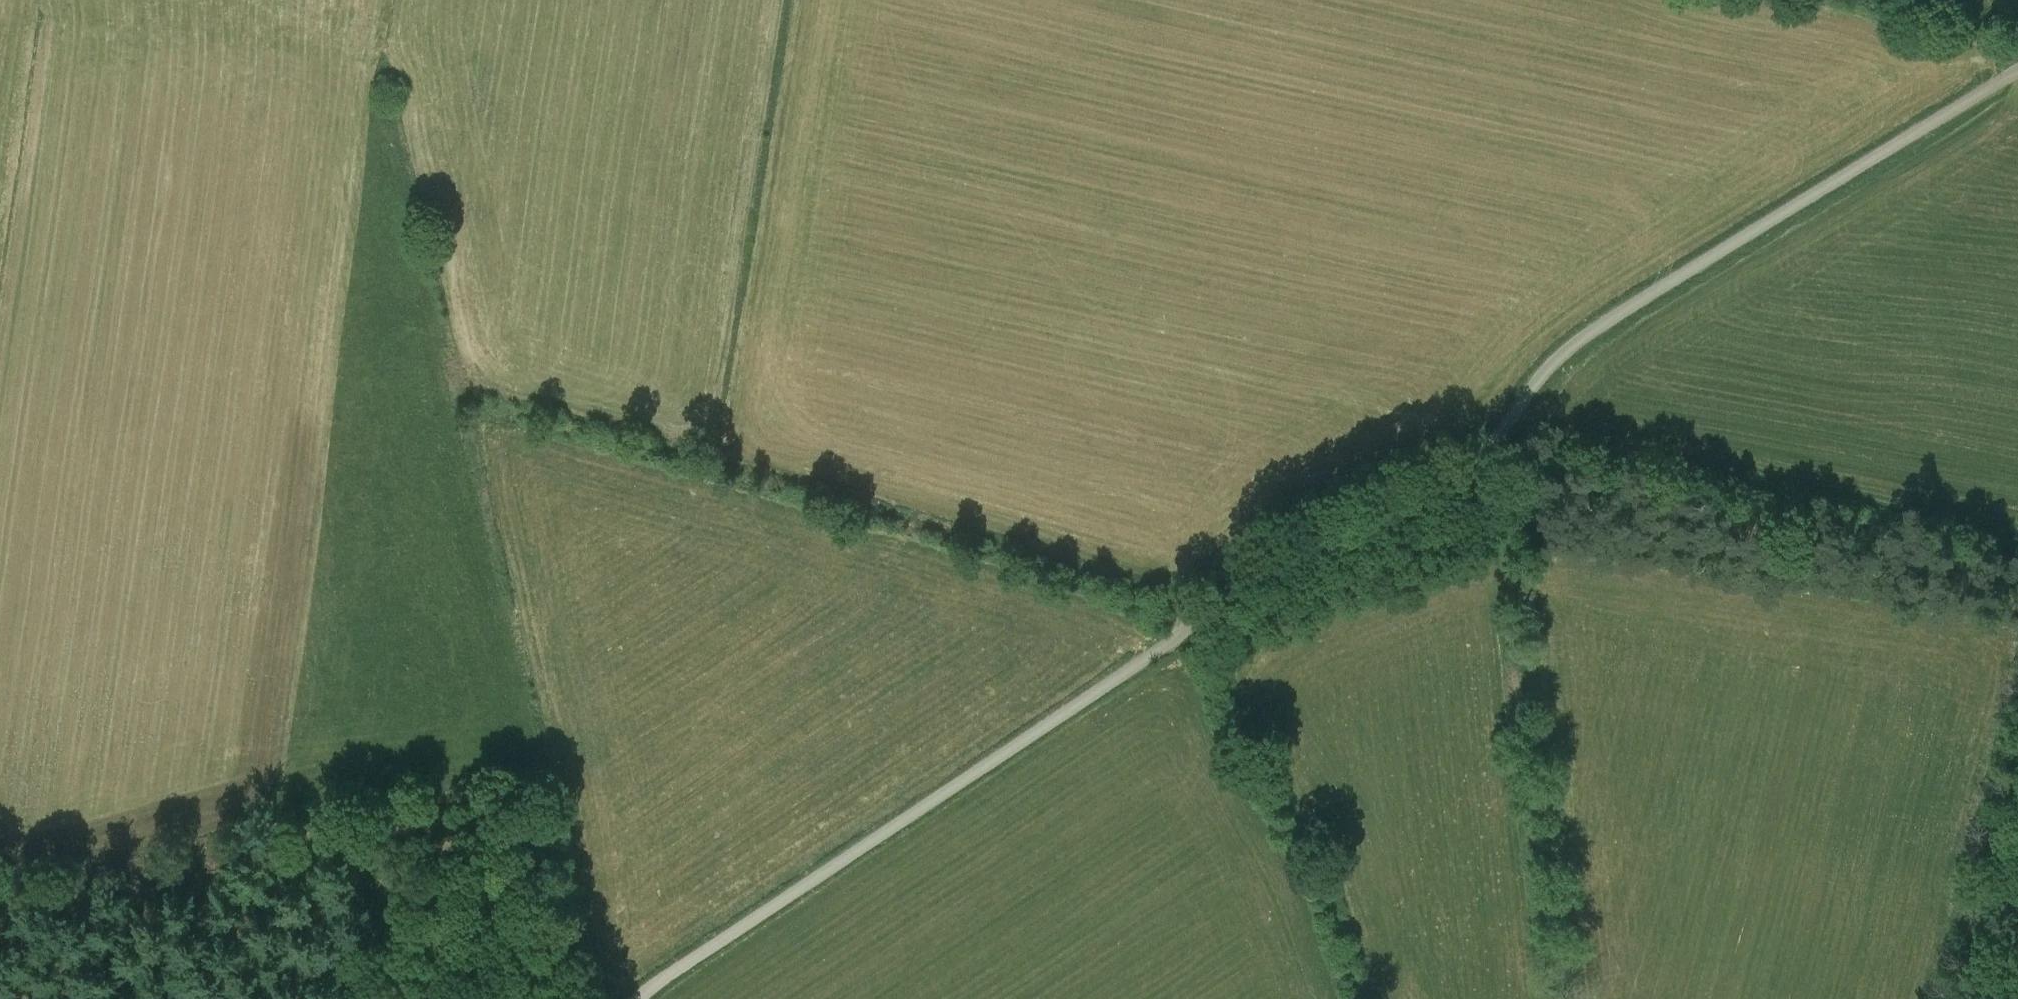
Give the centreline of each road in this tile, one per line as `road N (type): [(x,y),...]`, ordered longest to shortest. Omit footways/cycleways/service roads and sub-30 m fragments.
road 1 (unclassified): [(633,998),(1181,632),(1240,582),(1463,470),(1567,351),(2017,76)]

